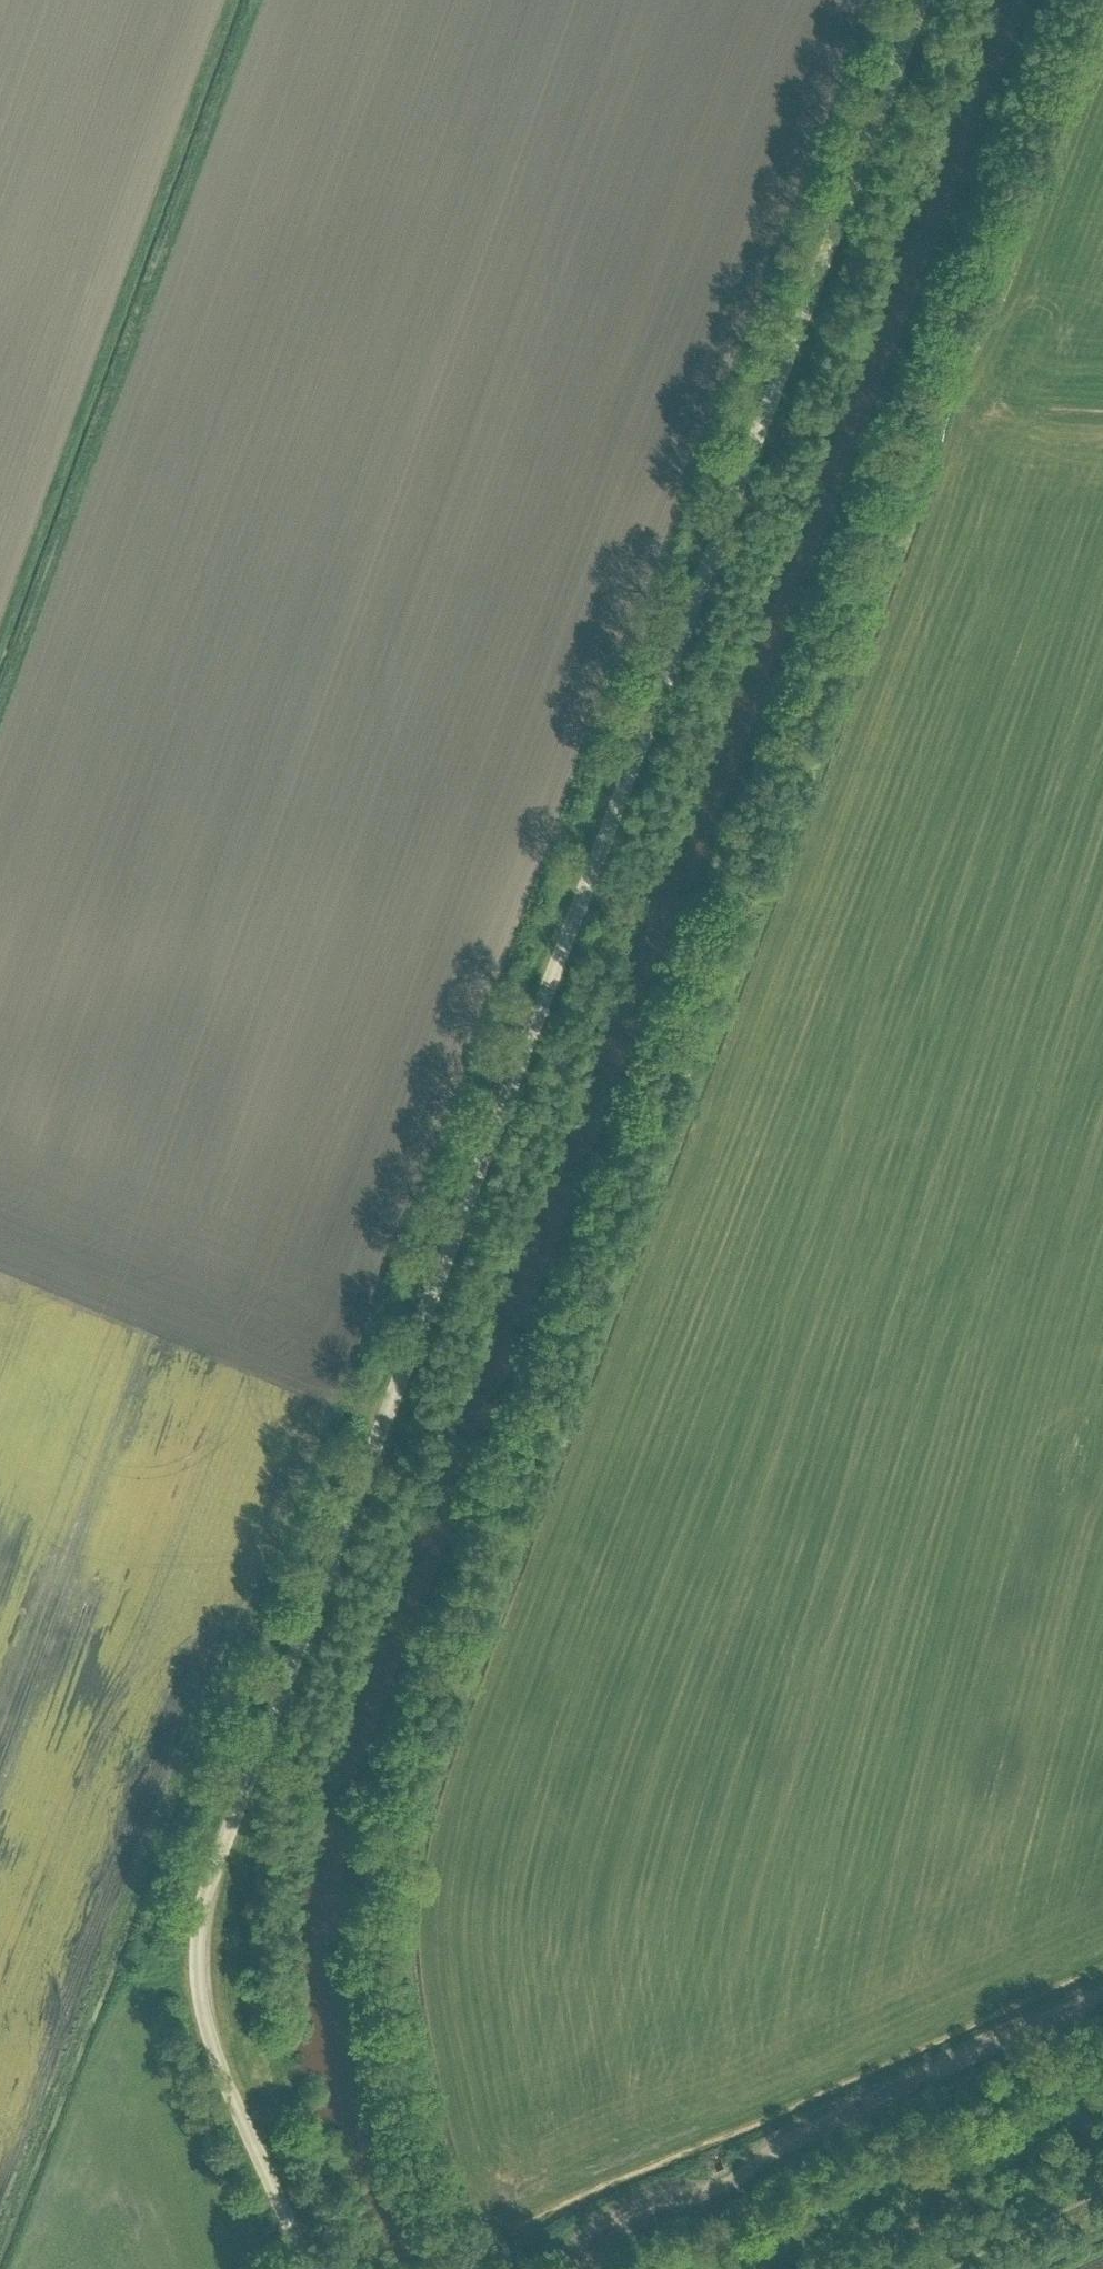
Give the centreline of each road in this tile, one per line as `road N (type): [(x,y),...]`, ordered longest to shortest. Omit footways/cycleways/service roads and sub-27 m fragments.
road 1 (tertiary): [(308,2268),(215,2062),(195,1974),(196,1923),(919,0)]
road 2 (track): [(438,2268),(384,2126),(348,1994),(343,1902),(359,1810),(1034,0)]
road 3 (track): [(1102,1993),(833,2116),(712,2192),(626,2211),(576,2242),(566,2268)]

